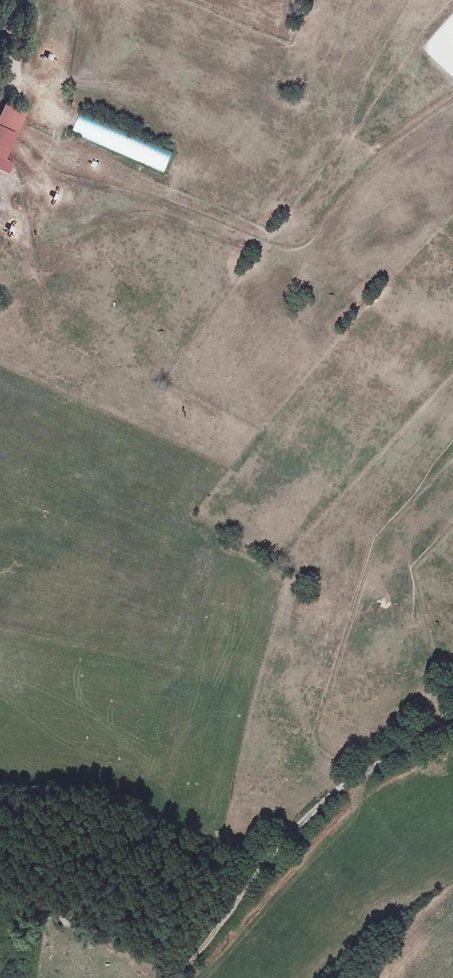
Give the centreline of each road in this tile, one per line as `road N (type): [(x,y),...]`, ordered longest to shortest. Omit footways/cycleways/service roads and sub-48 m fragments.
road 1 (track): [(179,977),(309,815),(354,778),(452,727)]

